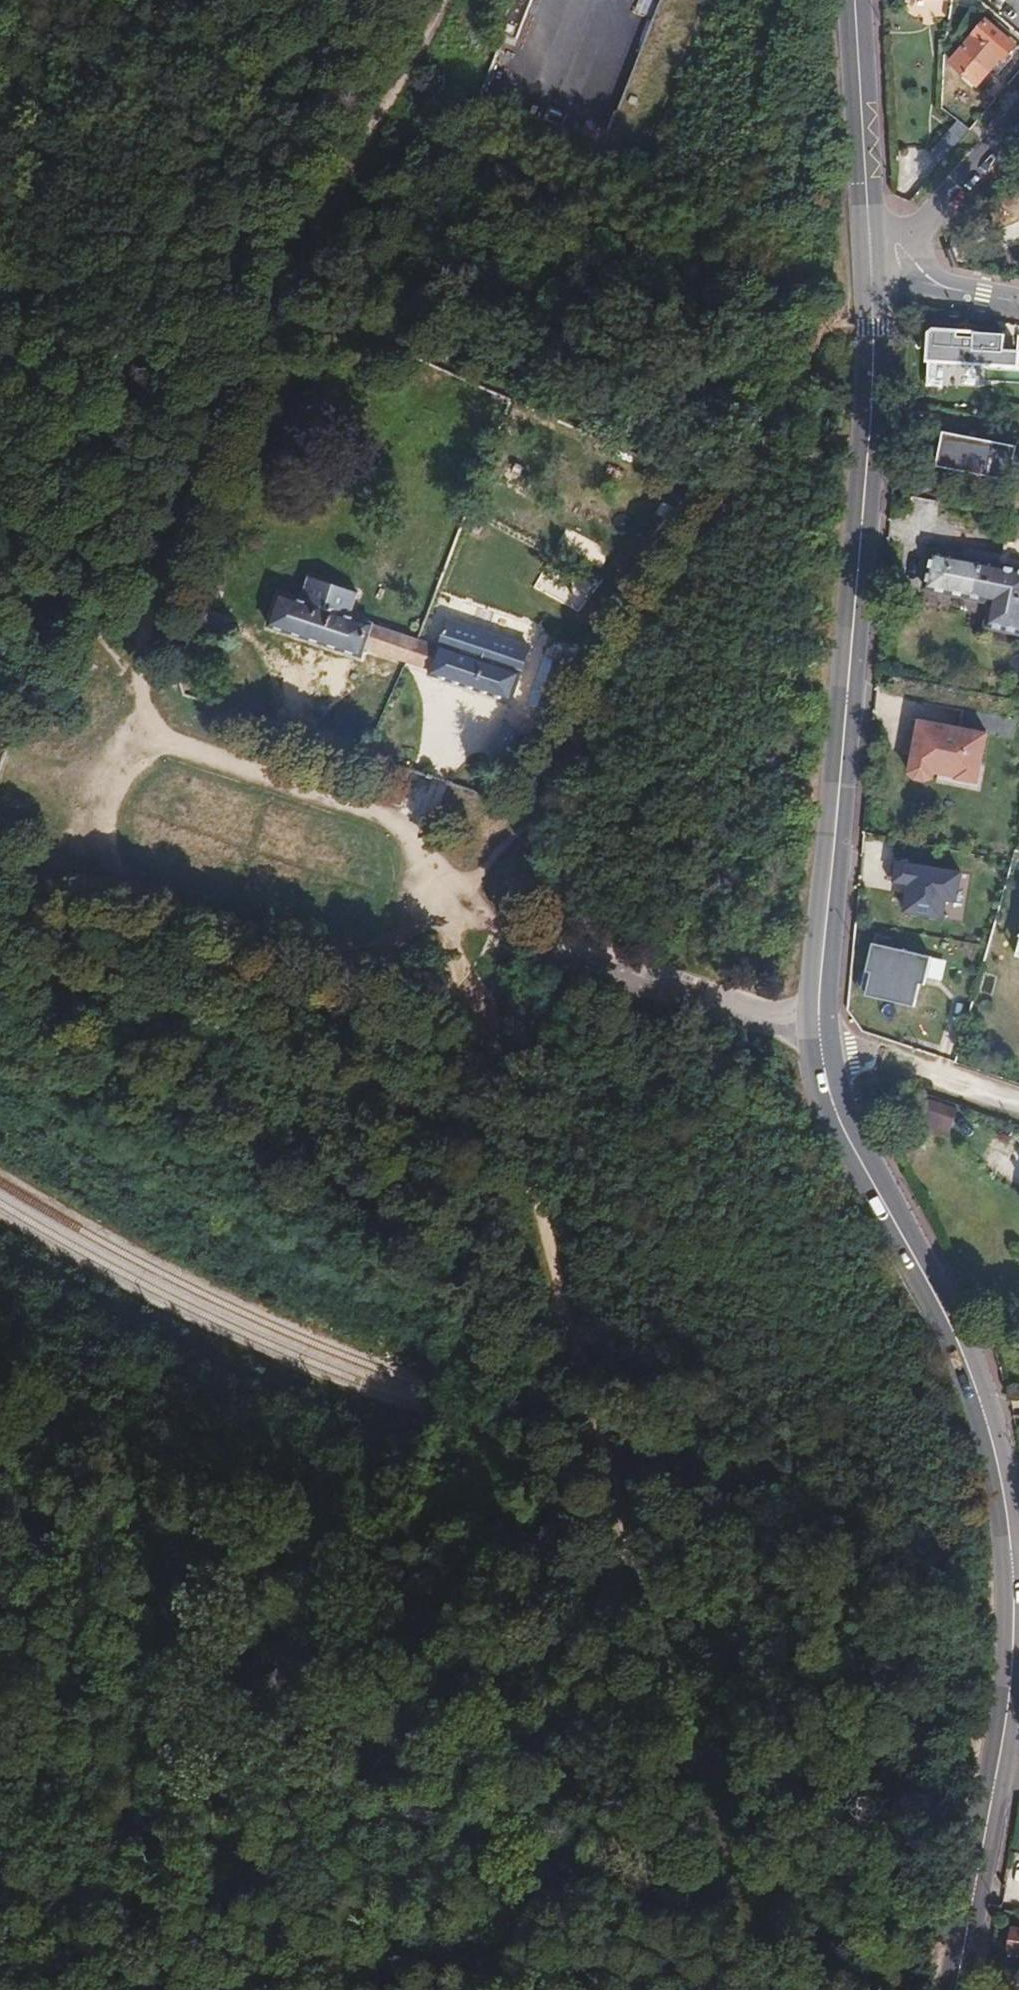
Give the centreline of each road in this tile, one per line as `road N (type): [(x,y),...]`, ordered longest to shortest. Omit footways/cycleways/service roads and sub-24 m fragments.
road 1 (motorway): [(228,1989),(212,1756),(214,1447),(237,1147),(284,850),(410,380),(549,0)]
road 2 (motorway): [(505,0),(370,349),(302,599),(205,1137),(178,1551),(178,1758),(194,1989)]
road 3 (tertiary): [(823,1042),(818,998),(872,397),(871,269)]
road 4 (track): [(443,0),(258,345),(181,514),(151,600),(140,676)]
road 5 (track): [(96,854),(119,876),(349,953),(386,951),(422,923),(431,867),(401,826),(158,746)]
road 6 (tertiary): [(1014,1576),(969,1356),(841,1113),(823,1042)]
road 7 (track): [(0,1681),(105,1710),(506,1751)]
road 8 (tertiary): [(952,1989),(994,1782),(1014,1576)]
road 9 (track): [(529,1176),(640,1548)]
road 10 (track): [(820,1027),(457,921)]
road 11 (tertiary): [(871,269),(856,0)]
road 12 (track): [(457,921),(529,1176)]
road 13 (track): [(640,1548),(506,1751)]
road 14 (residential): [(1018,109),(871,269)]
road 15 (residential): [(1018,1102),(823,1042)]
road 16 (residential): [(871,269),(1018,305)]
road 17 (track): [(158,746),(128,751),(97,777),(85,817),(96,854)]

